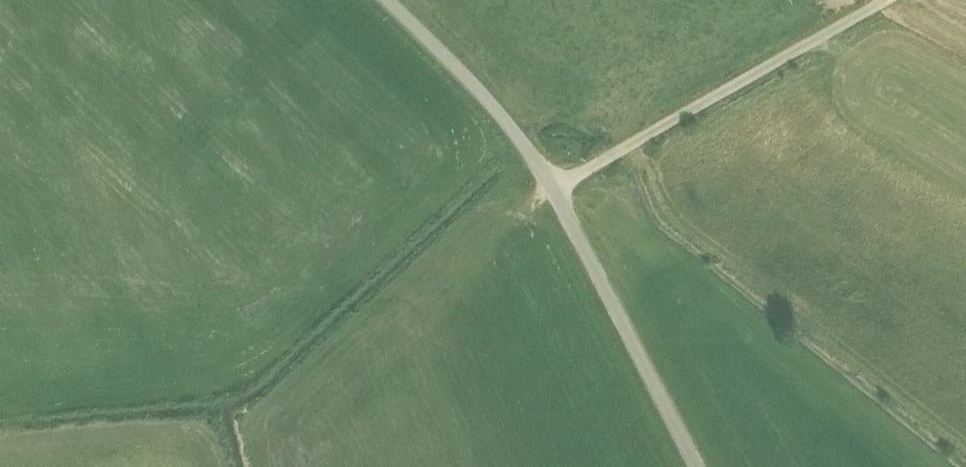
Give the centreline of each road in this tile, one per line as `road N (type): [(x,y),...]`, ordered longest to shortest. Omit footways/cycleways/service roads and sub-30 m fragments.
road 1 (unclassified): [(702,466),(535,150),(471,74),(389,0)]
road 2 (track): [(558,190),(889,0)]

